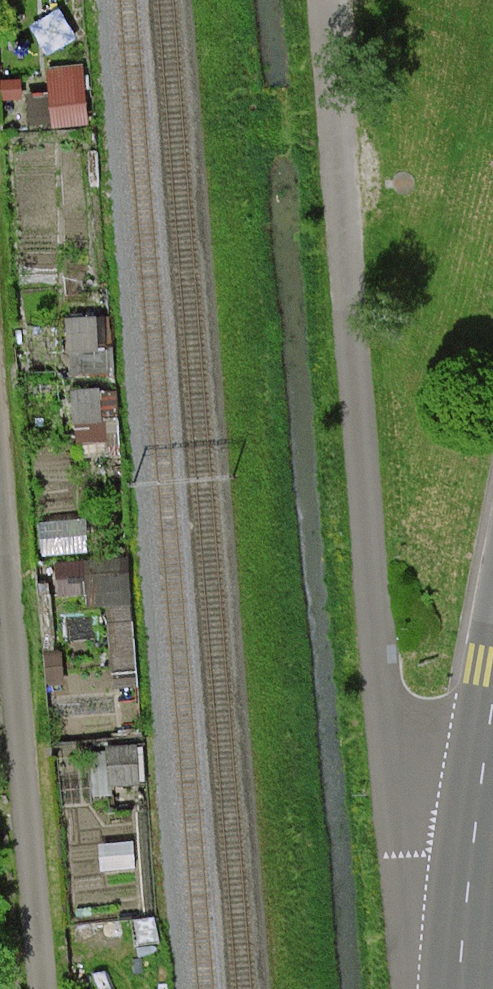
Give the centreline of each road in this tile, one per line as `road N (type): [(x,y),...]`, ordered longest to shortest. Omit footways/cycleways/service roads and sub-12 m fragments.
road 1 (residential): [(327,0),(389,727),(465,870)]
road 2 (residential): [(0,465),(42,988)]
road 3 (tertiary): [(492,695),(465,870)]

